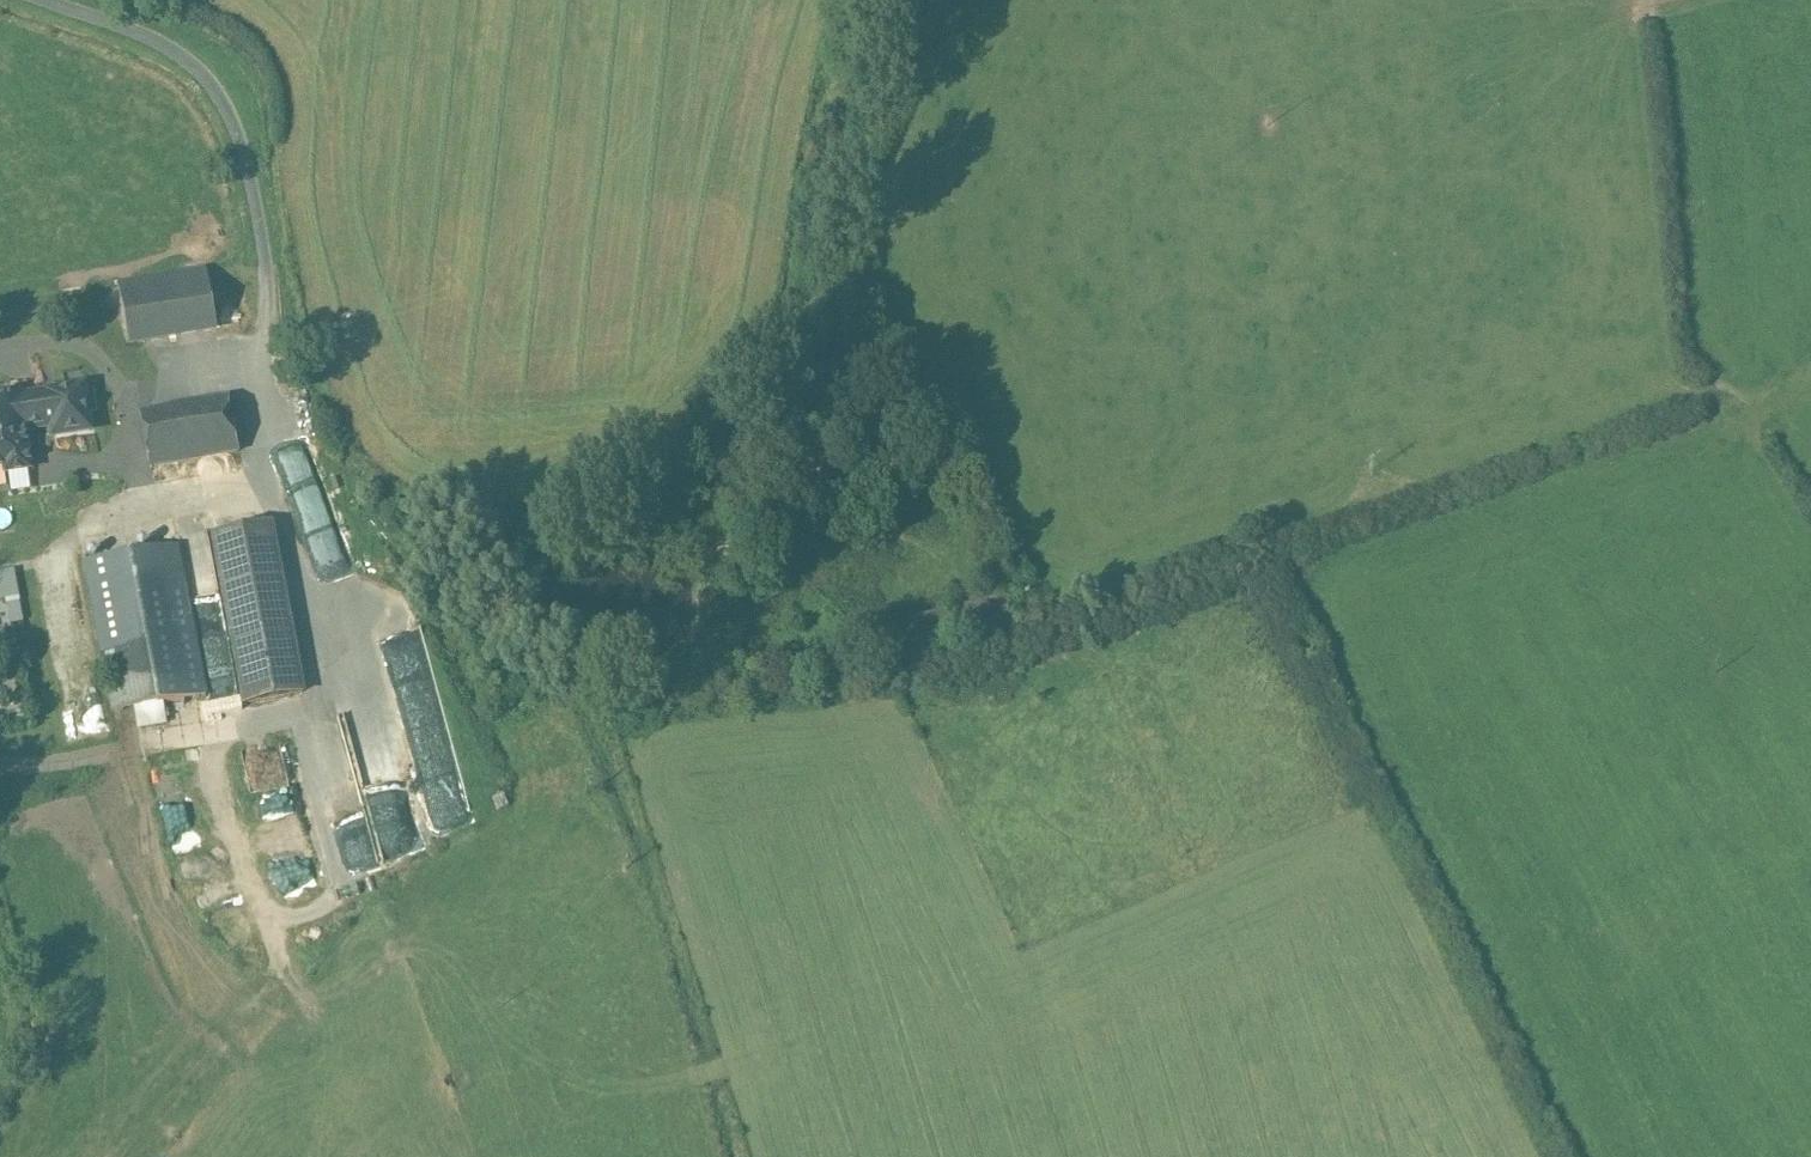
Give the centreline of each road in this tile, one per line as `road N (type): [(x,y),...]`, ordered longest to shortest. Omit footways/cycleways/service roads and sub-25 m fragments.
road 1 (track): [(888,0),(850,115),(809,421)]
road 2 (residential): [(50,0),(153,38),(215,90),(238,136),(256,203),(261,295)]

